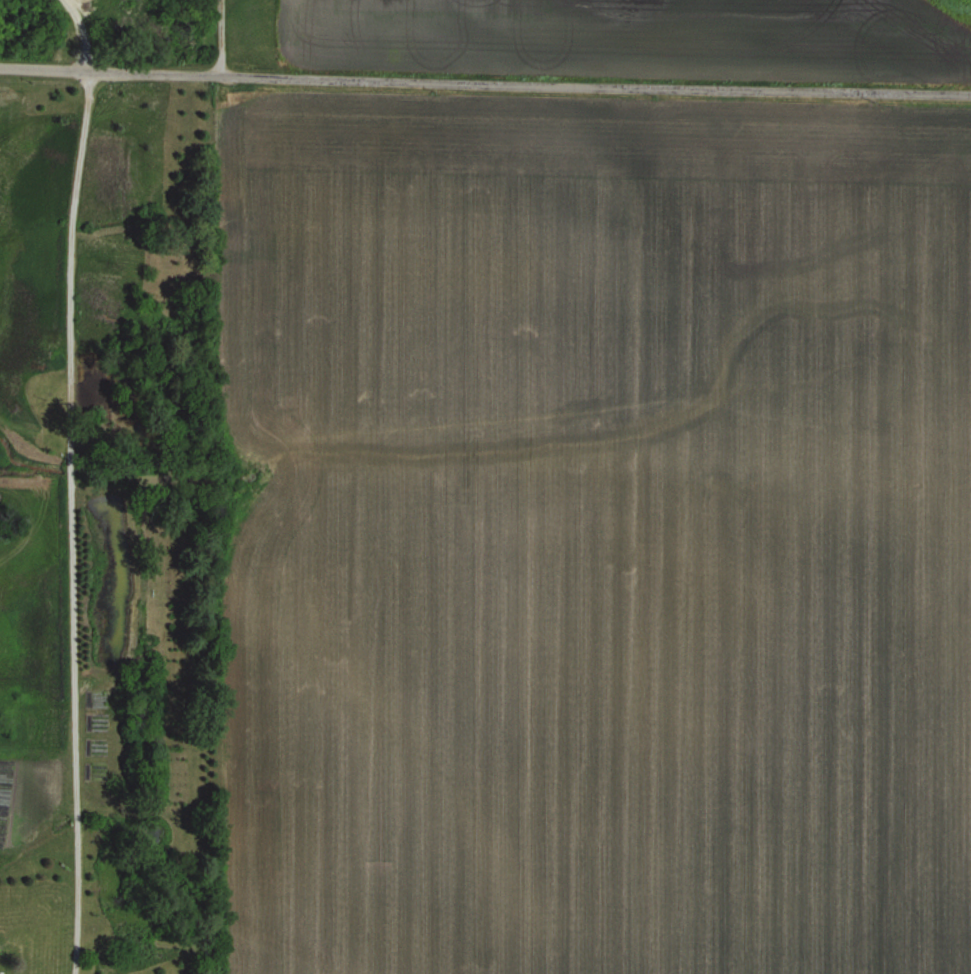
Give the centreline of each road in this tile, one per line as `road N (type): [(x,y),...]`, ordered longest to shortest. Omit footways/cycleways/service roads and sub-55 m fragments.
road 1 (residential): [(0,66),(970,94)]

